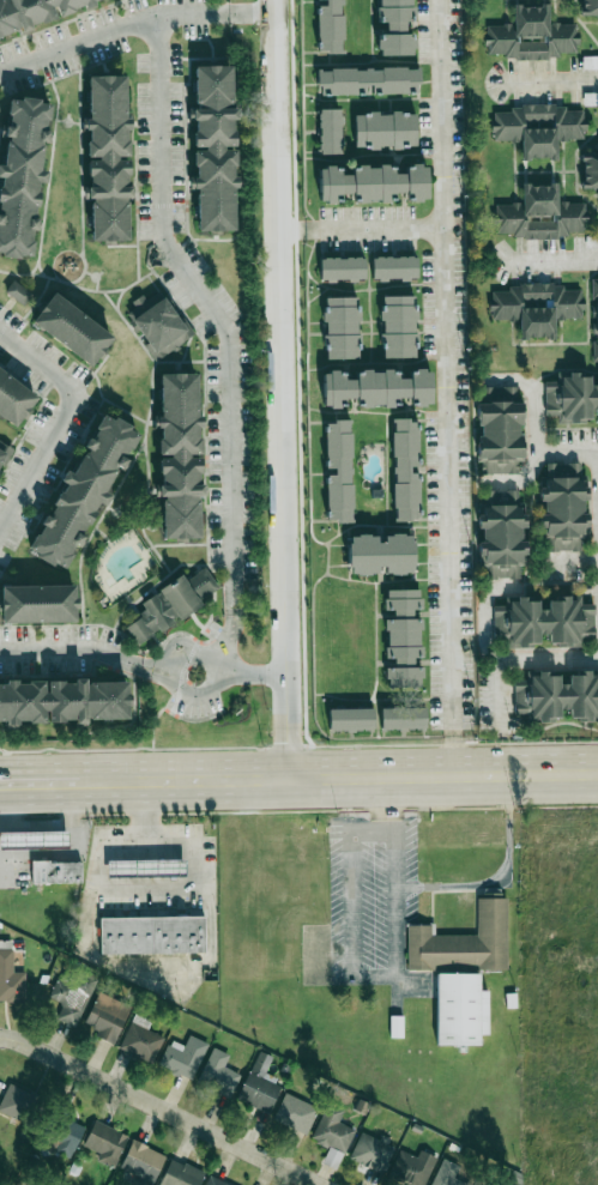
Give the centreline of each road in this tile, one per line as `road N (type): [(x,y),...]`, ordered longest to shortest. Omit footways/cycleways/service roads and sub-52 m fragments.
road 1 (residential): [(291,787),(274,0)]
road 2 (primary): [(79,791),(597,778)]
road 3 (residential): [(0,1039),(318,1184)]

